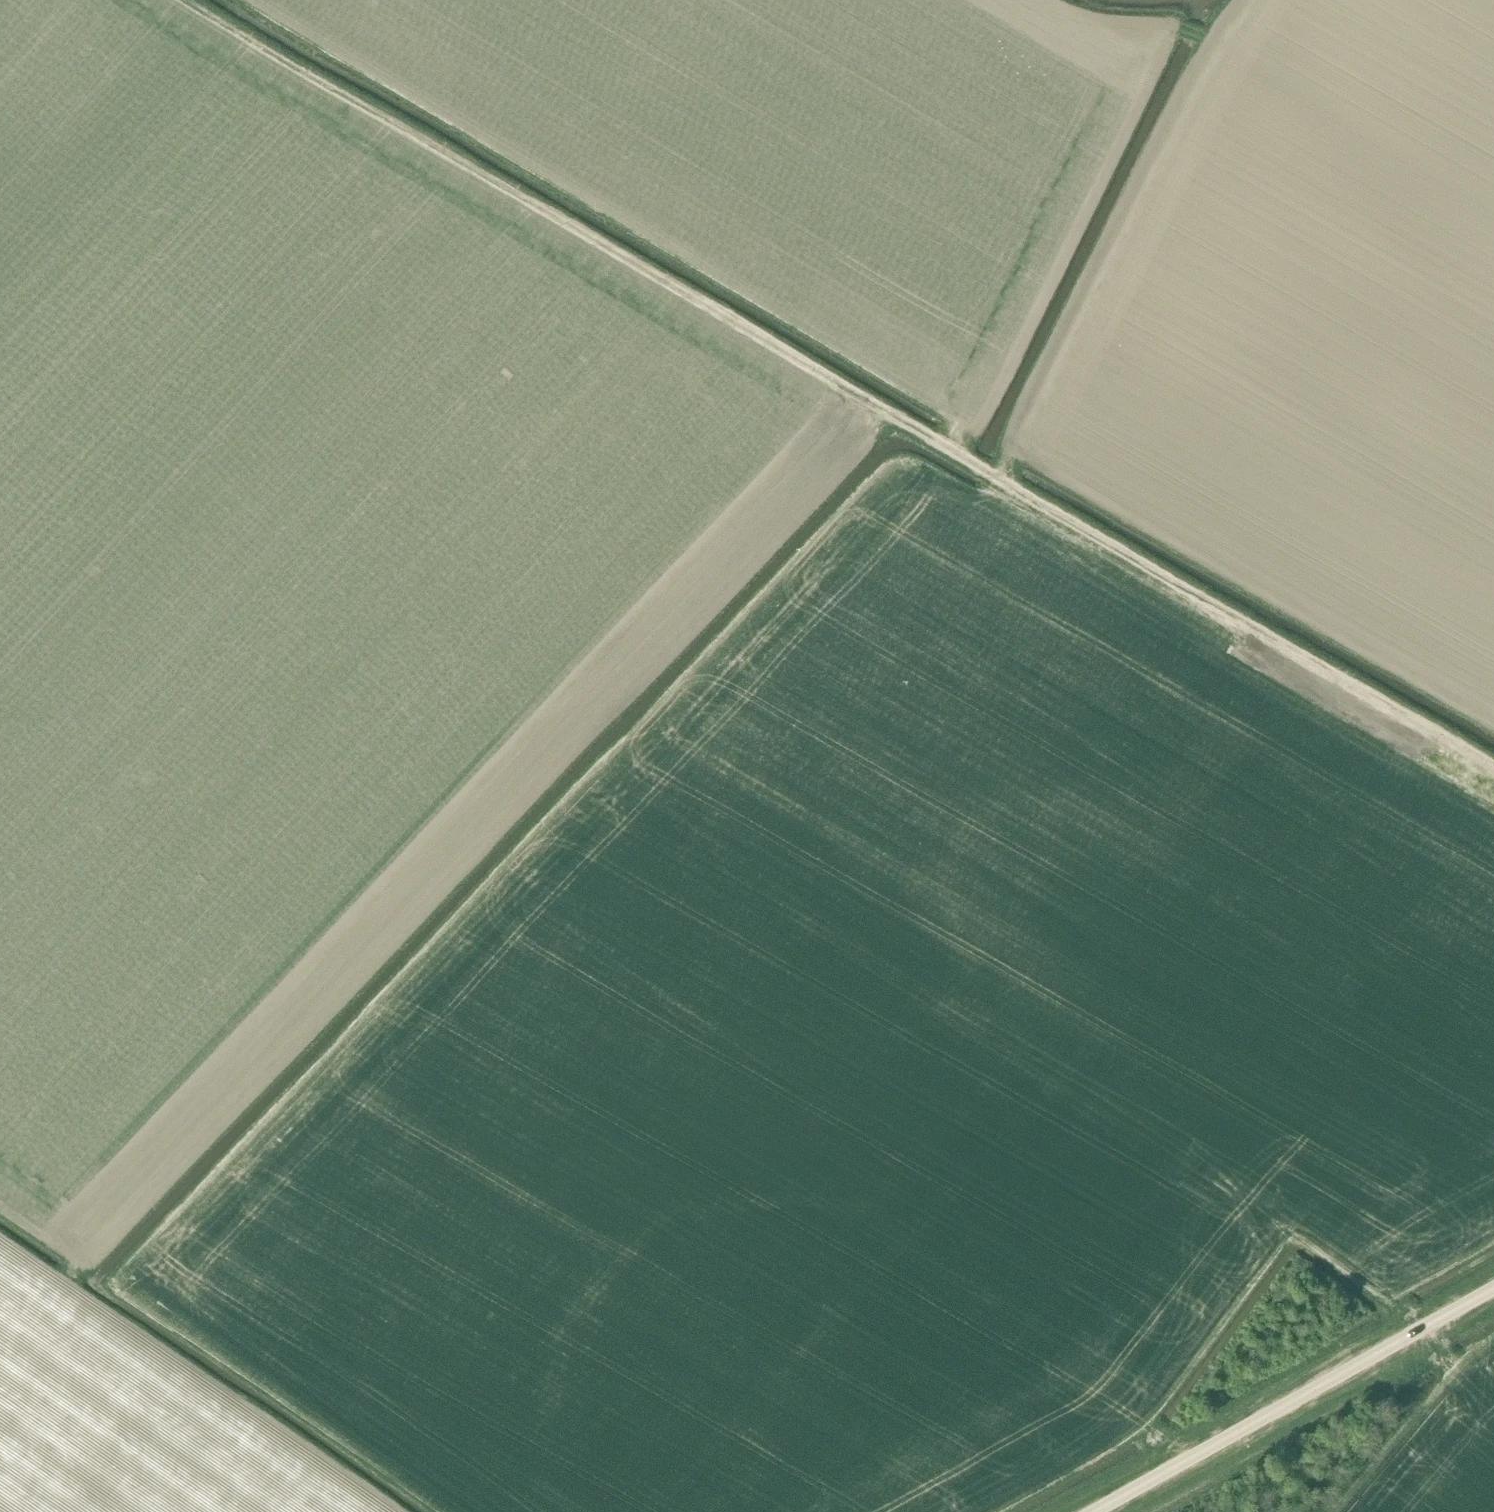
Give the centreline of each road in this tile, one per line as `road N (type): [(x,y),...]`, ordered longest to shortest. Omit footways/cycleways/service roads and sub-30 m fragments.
road 1 (unclassified): [(1091,1511),(1493,1286)]

